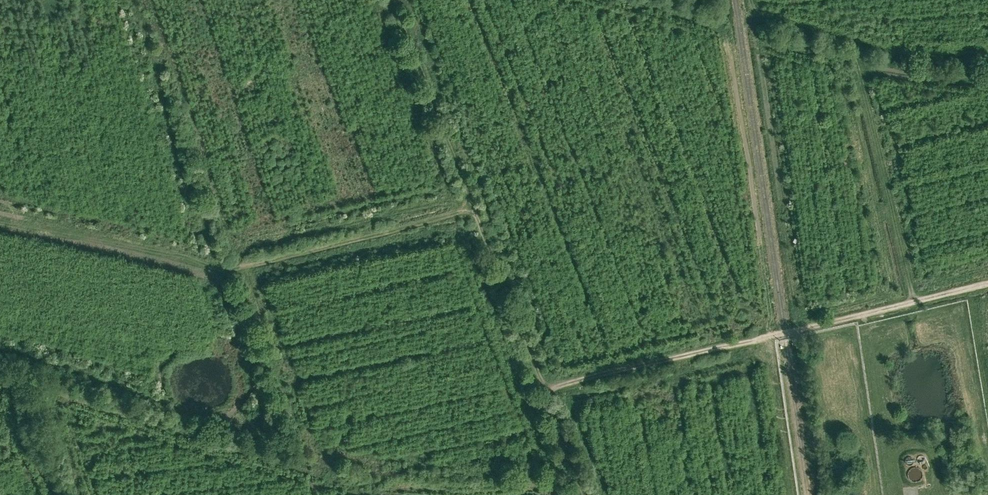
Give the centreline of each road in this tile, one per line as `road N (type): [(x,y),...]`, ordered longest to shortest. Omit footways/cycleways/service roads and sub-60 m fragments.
road 1 (track): [(477,215),(457,213),(212,273),(186,256),(95,136),(32,76)]
road 2 (track): [(392,0),(583,494)]
road 3 (track): [(987,284),(545,389)]

